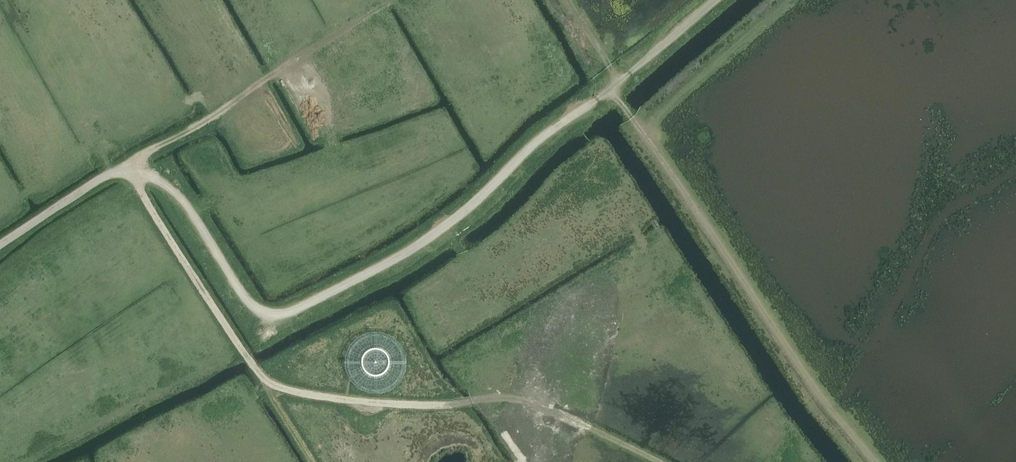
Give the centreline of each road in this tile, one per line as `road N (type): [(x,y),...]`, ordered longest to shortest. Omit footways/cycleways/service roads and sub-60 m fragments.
road 1 (track): [(0,247),(100,180),(139,173),(179,197),(256,307),(293,311),(431,236),(715,0)]
road 2 (track): [(128,171),(267,381),(403,405),(518,401),(656,461)]
road 3 (track): [(564,0),(615,95),(874,461)]

